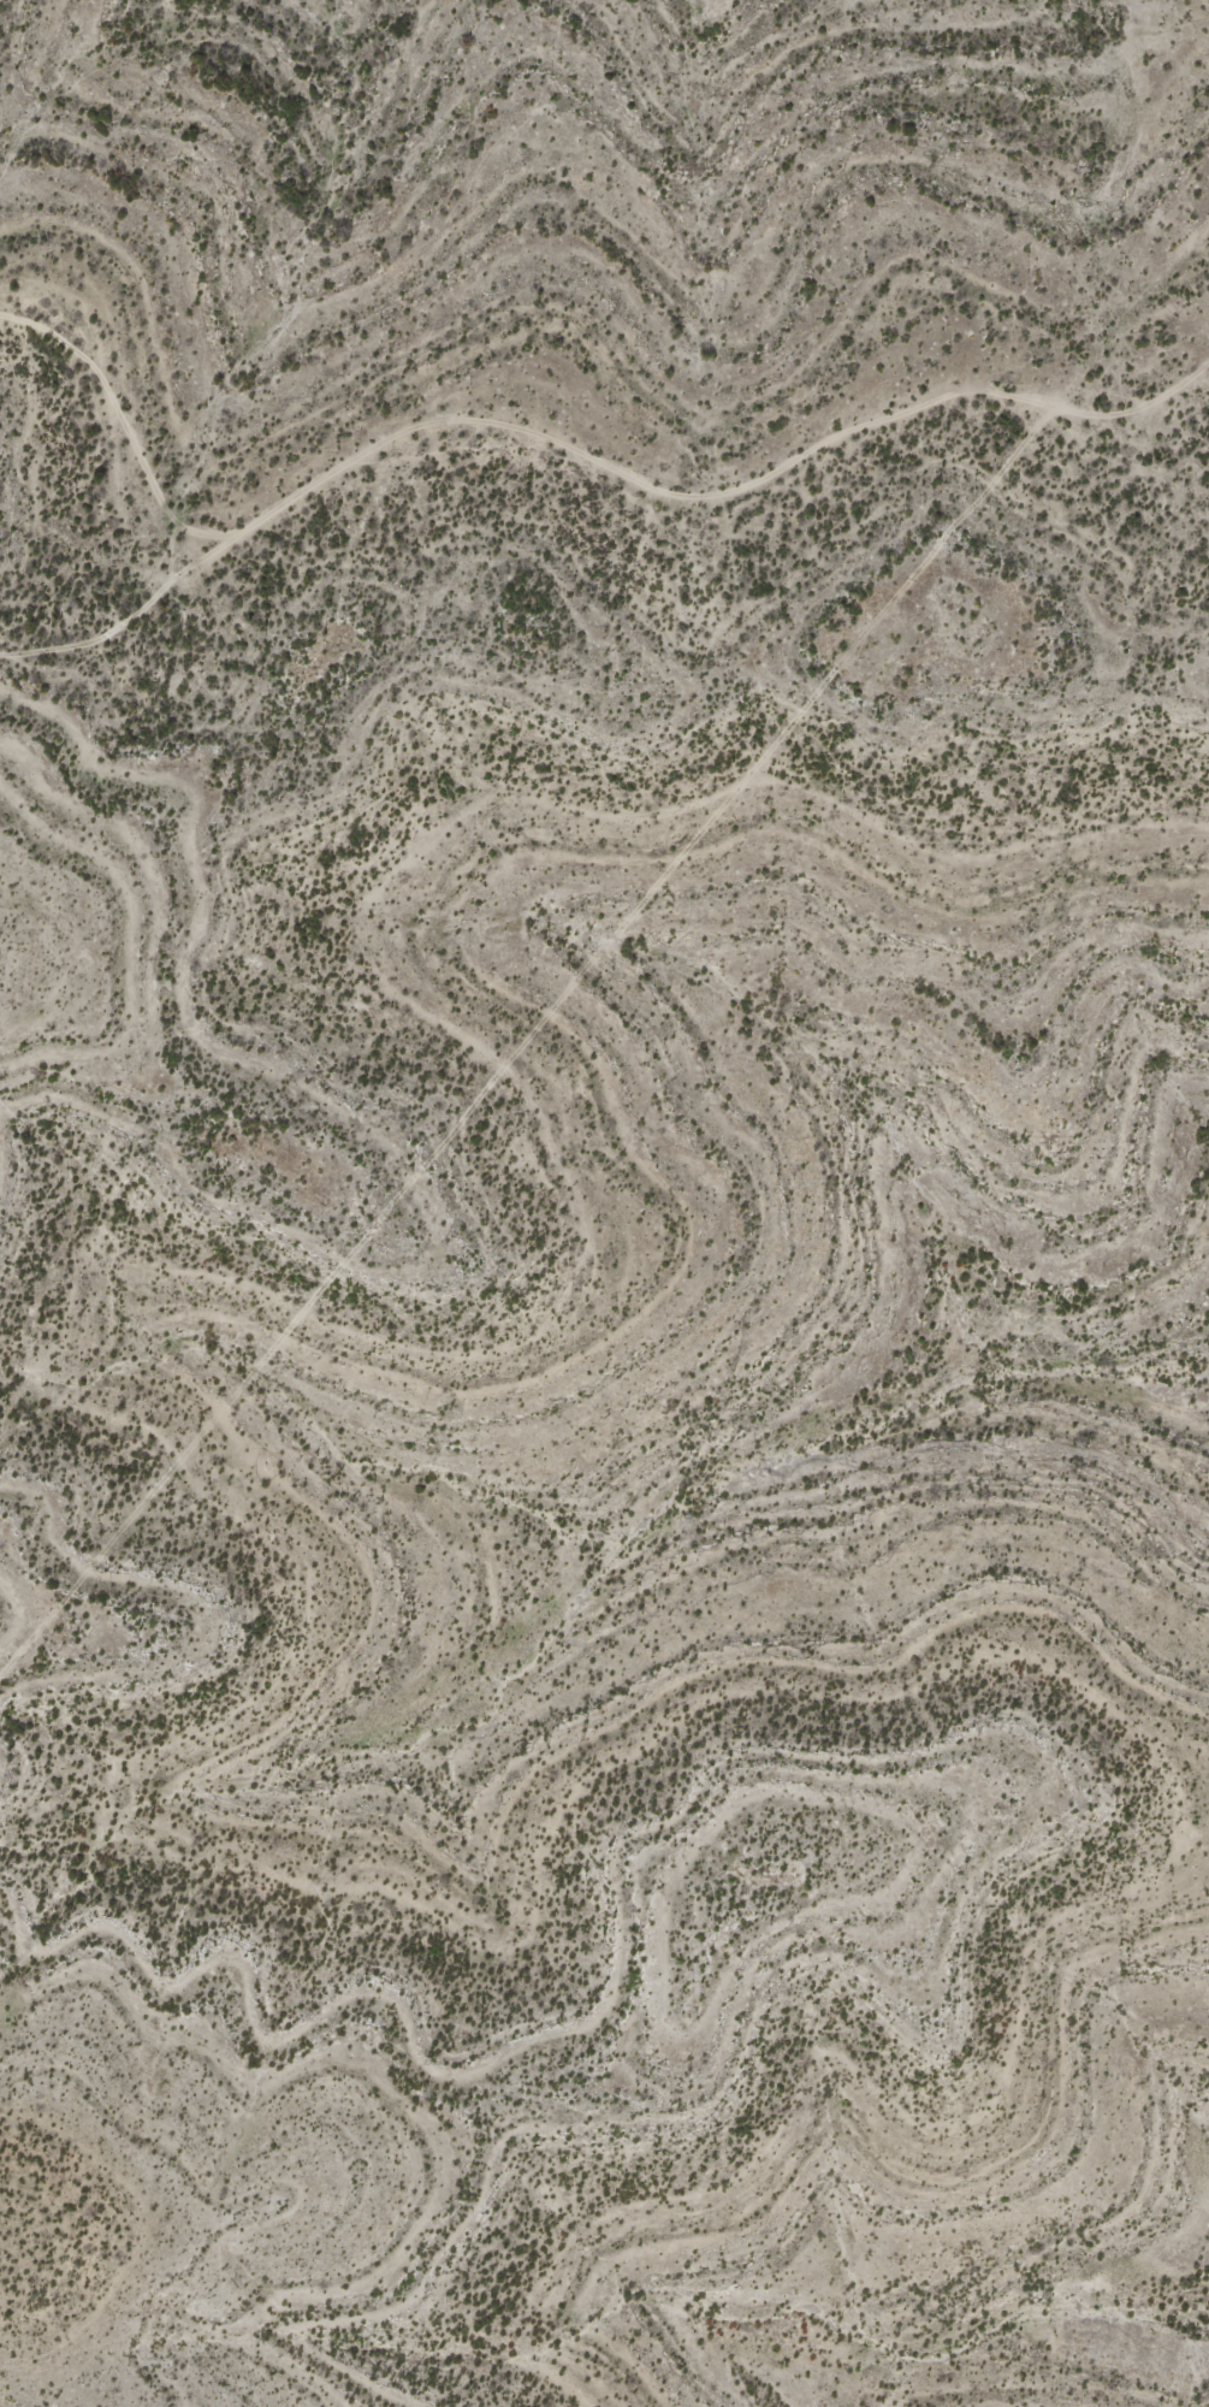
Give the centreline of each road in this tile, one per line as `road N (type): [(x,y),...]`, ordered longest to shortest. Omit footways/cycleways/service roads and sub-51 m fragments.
road 1 (track): [(1208,367),(1169,402),(1101,420),(1026,397),(960,394),(729,497),(686,503),(555,437),(479,419),(422,432),(226,546),(180,539),(164,504),(158,461),(103,371),(64,335),(0,316)]

